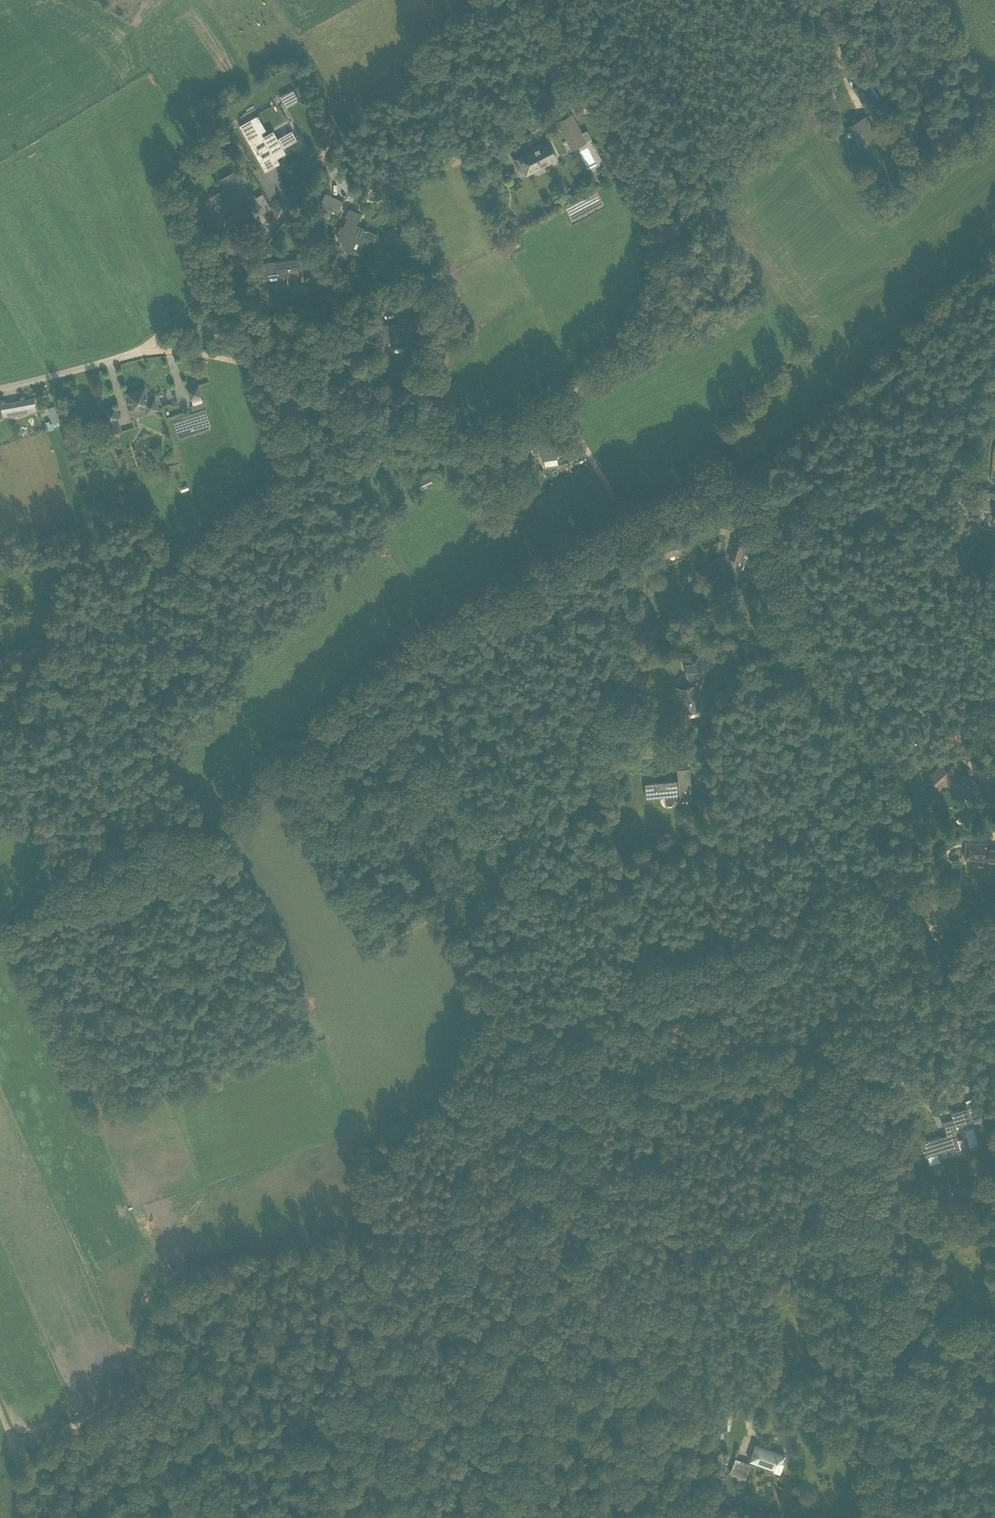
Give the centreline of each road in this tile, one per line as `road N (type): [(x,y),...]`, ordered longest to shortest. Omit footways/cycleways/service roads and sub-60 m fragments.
road 1 (track): [(314,1517),(362,1433),(373,1347),(388,1308),(388,1167),(465,1061),(570,794),(607,677),(629,525)]
road 2 (track): [(519,415),(435,438),(264,372),(151,347),(260,249),(367,119),(489,48),(513,28),(526,0)]
road 3 (track): [(448,1517),(499,1454),(651,1323),(725,1228),(839,1154),(994,962)]
road 4 (track): [(0,948),(226,823),(395,676),(629,525)]
road 5 (track): [(584,373),(622,333),(700,192),(846,0)]
road 6 (track): [(994,674),(876,514),(815,482),(751,475)]
road 7 (track): [(751,475),(629,525),(575,426)]
road 8 (unclassified): [(151,347),(0,388)]

